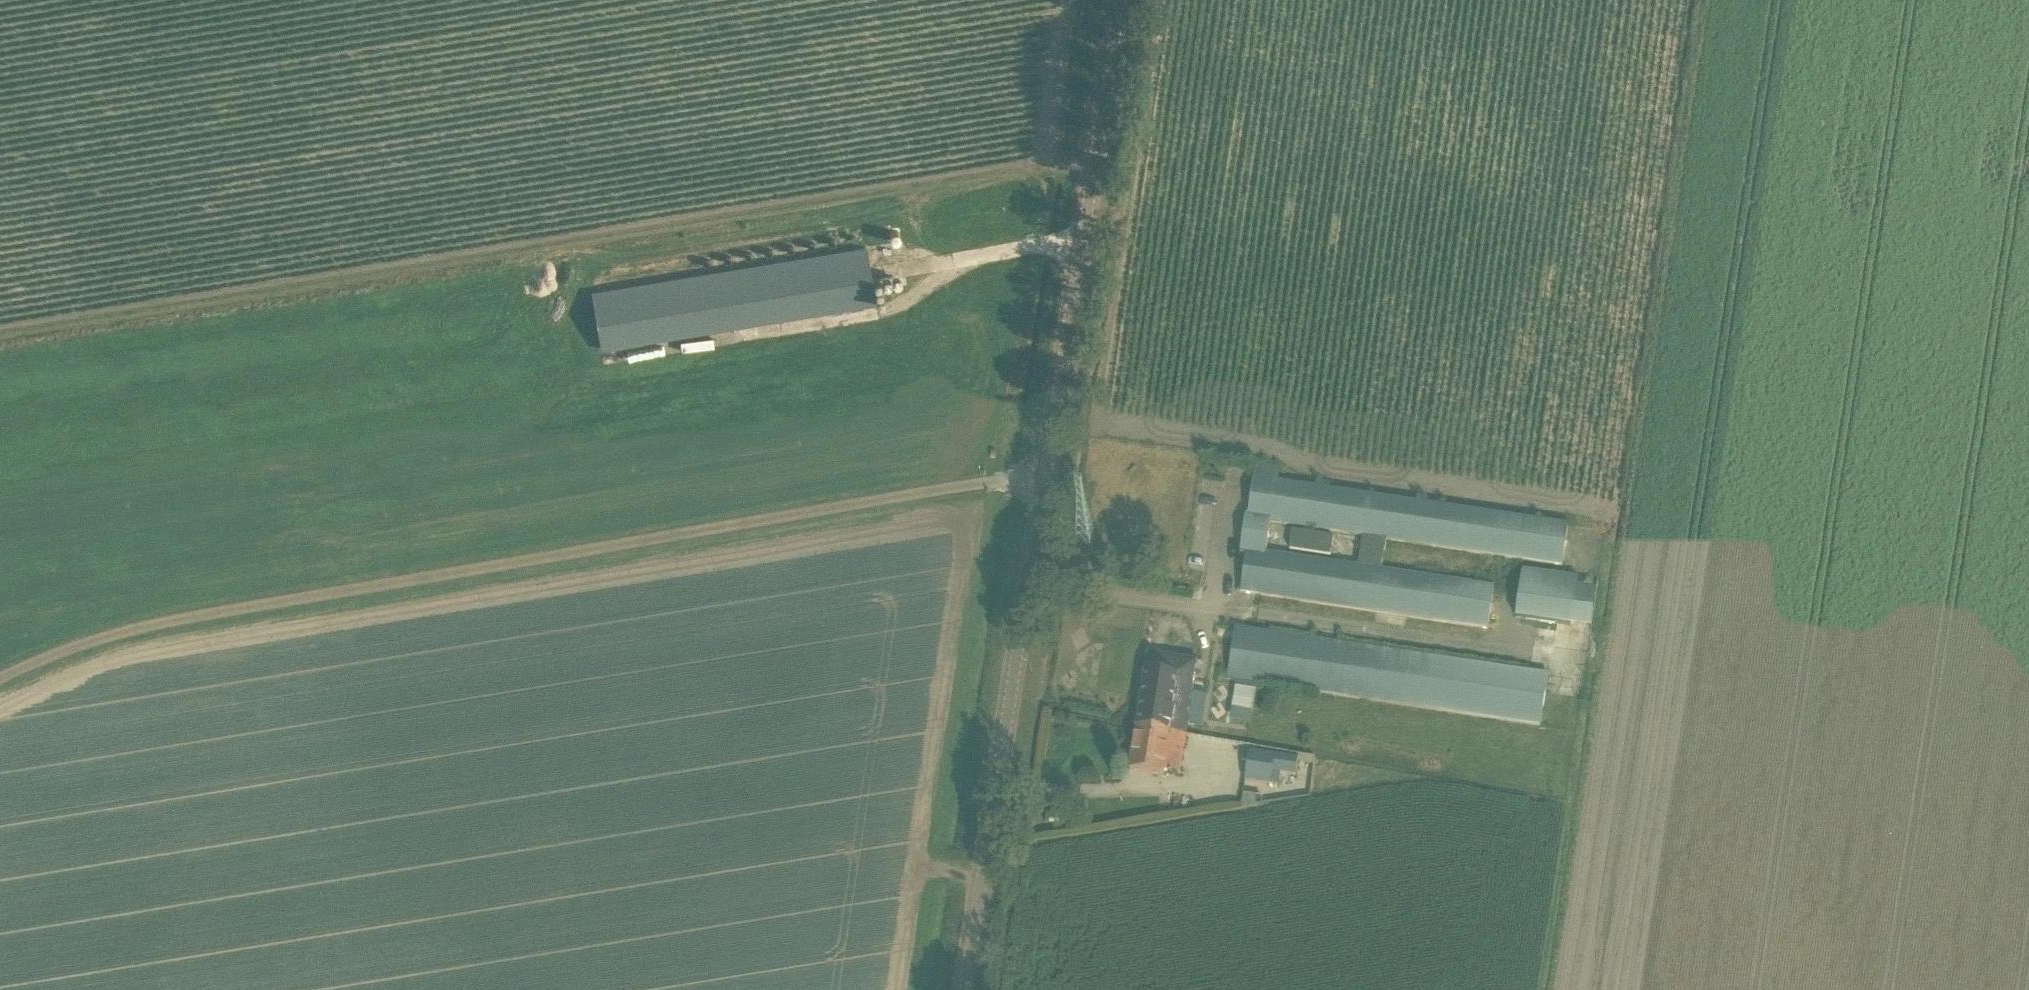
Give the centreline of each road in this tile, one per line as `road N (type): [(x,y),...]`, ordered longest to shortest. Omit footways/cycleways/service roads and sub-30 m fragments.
road 1 (track): [(1094,173),(663,229),(0,334)]
road 2 (tertiary): [(964,989),(1121,0)]

